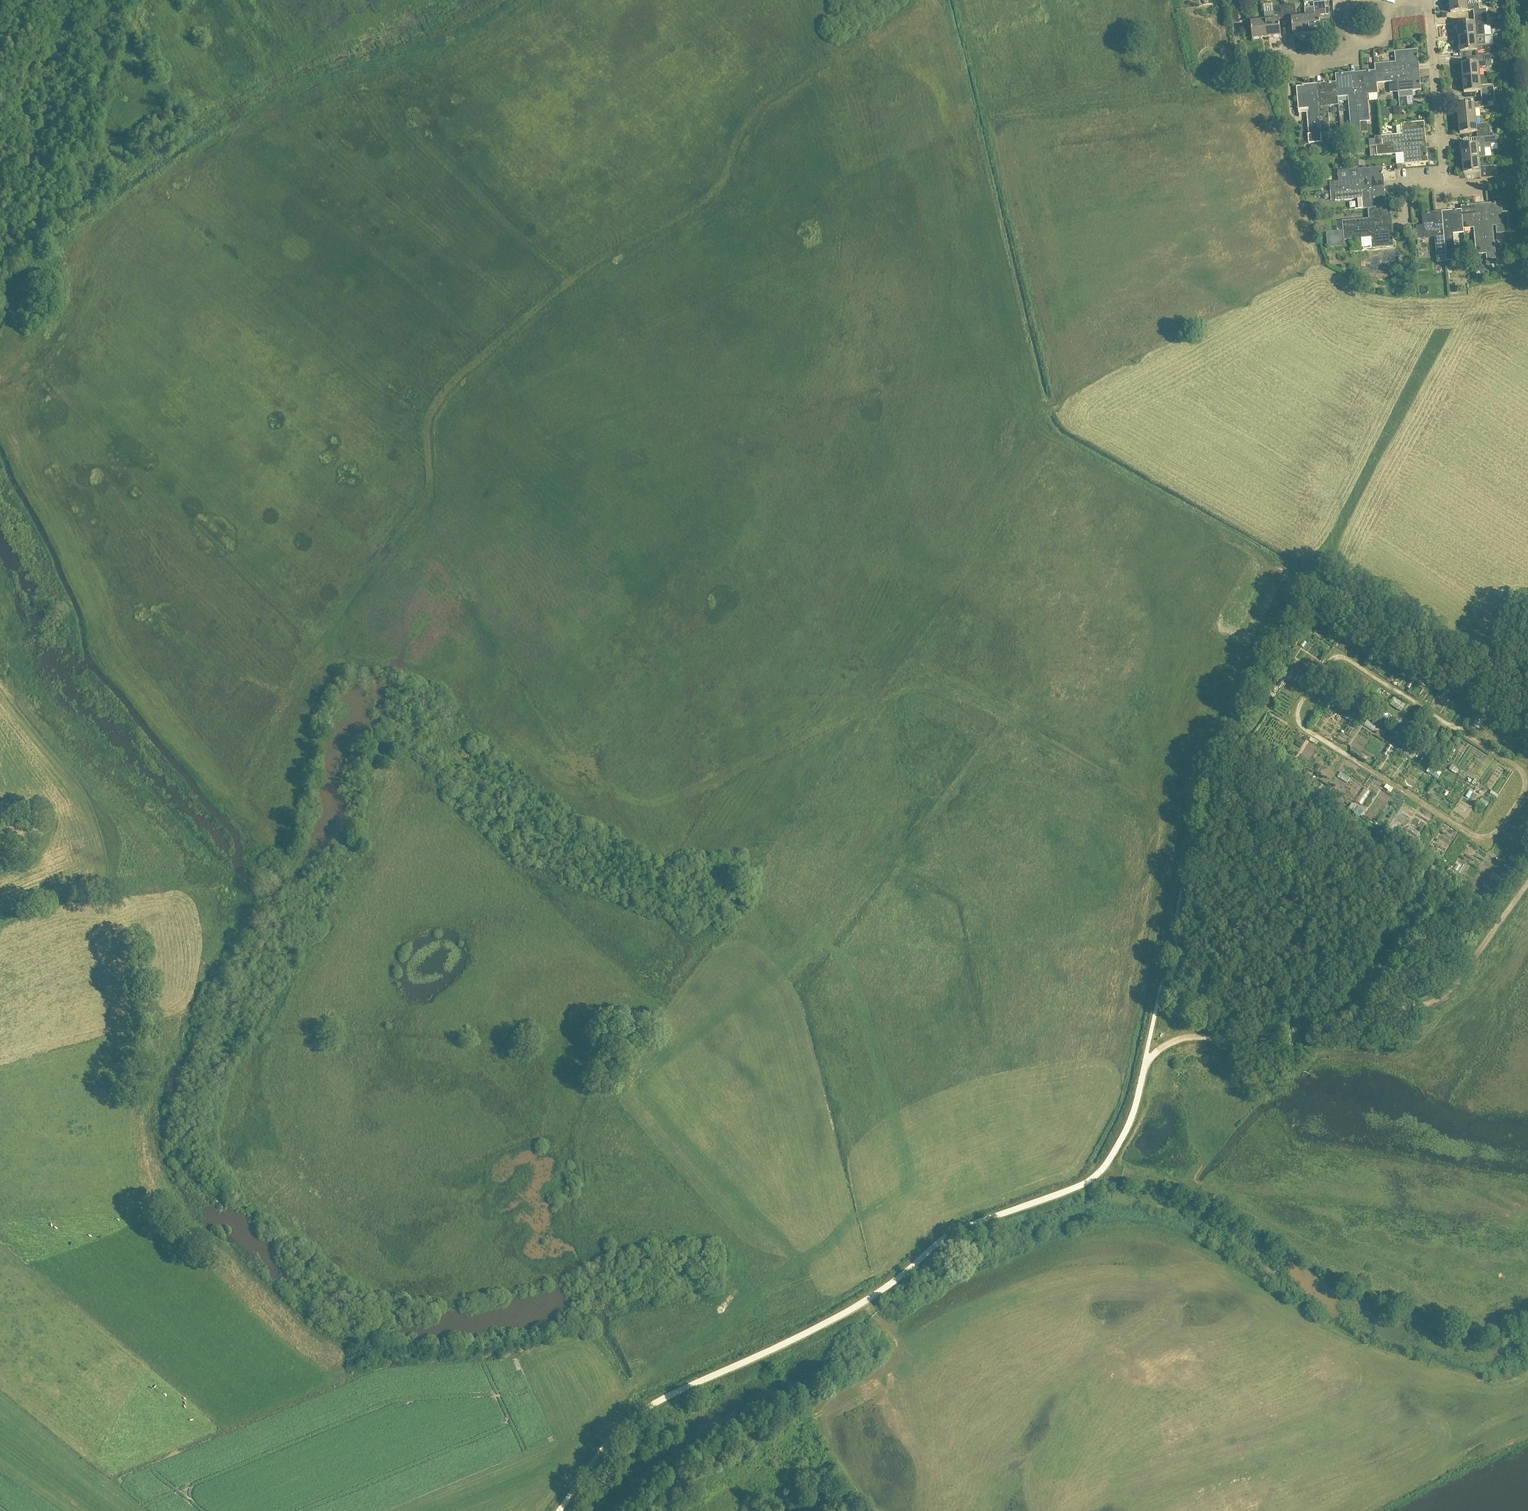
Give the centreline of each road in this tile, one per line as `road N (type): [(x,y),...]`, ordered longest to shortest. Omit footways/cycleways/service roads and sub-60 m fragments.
road 1 (track): [(1481,688),(1462,730),(1520,770),(1527,787),(1486,838),(1300,725),(1296,711),(1339,659),(1453,724)]
road 2 (track): [(1527,886),(1440,1001),(1267,1041),(1188,1037),(1145,1063)]
road 3 (unclassified): [(560,1510),(601,1450),(644,1413),(860,1304)]
road 4 (track): [(1527,723),(1488,690),(1424,659),(1391,623),(1349,616),(1312,588)]
road 5 (residential): [(1446,185),(1428,0)]
road 6 (residential): [(1225,65),(1353,52),(1352,44)]

